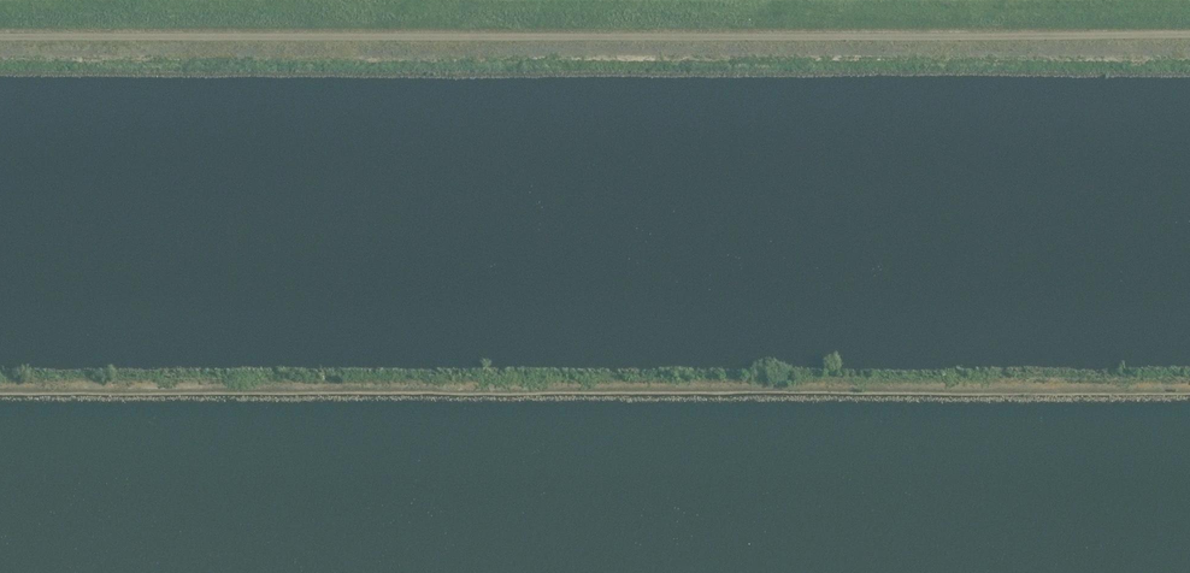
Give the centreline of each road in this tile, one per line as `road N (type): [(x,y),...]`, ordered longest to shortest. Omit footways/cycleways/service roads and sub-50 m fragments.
road 1 (unclassified): [(1189,32),(0,34)]

